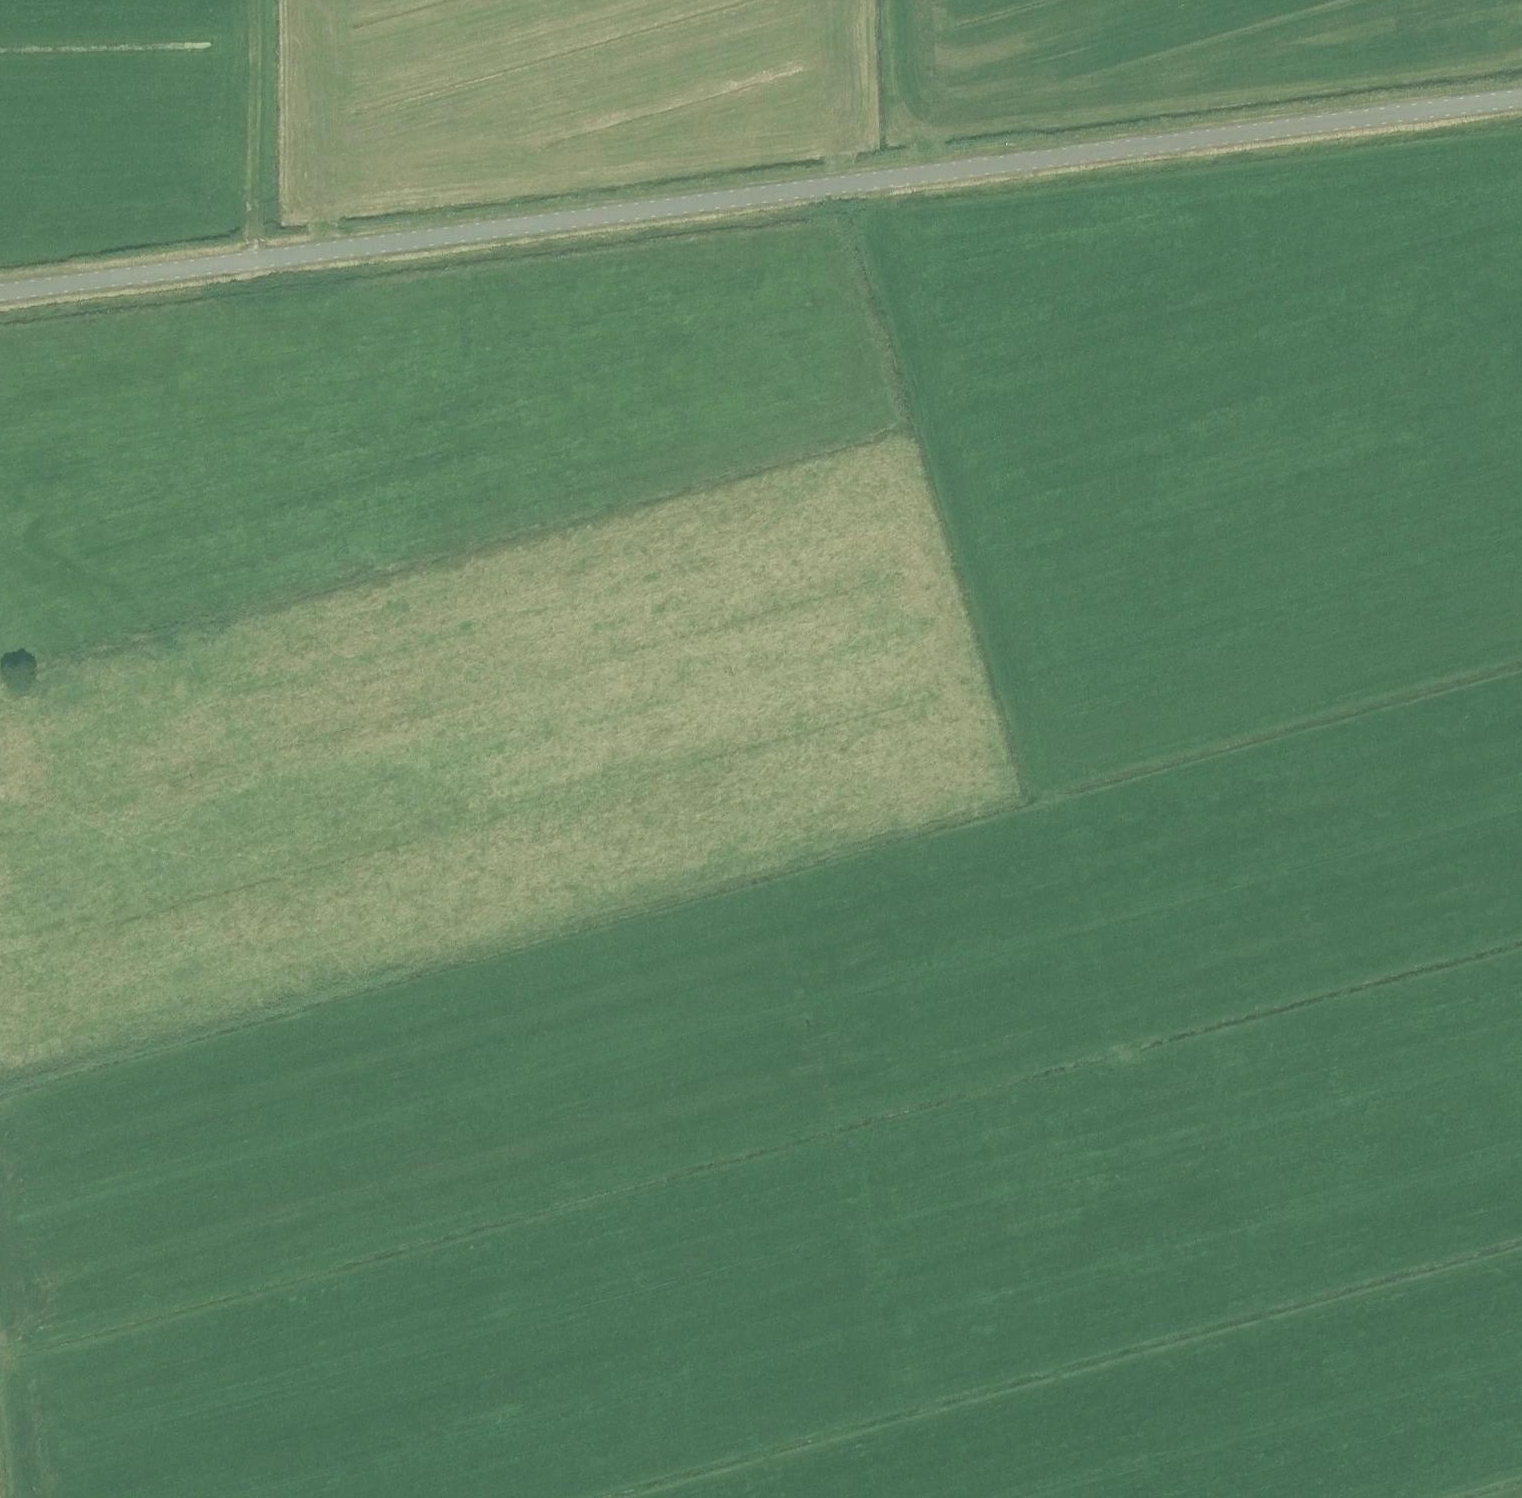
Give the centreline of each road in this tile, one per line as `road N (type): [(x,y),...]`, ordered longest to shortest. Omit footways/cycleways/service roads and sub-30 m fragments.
road 1 (tertiary): [(1521,97),(0,292)]

